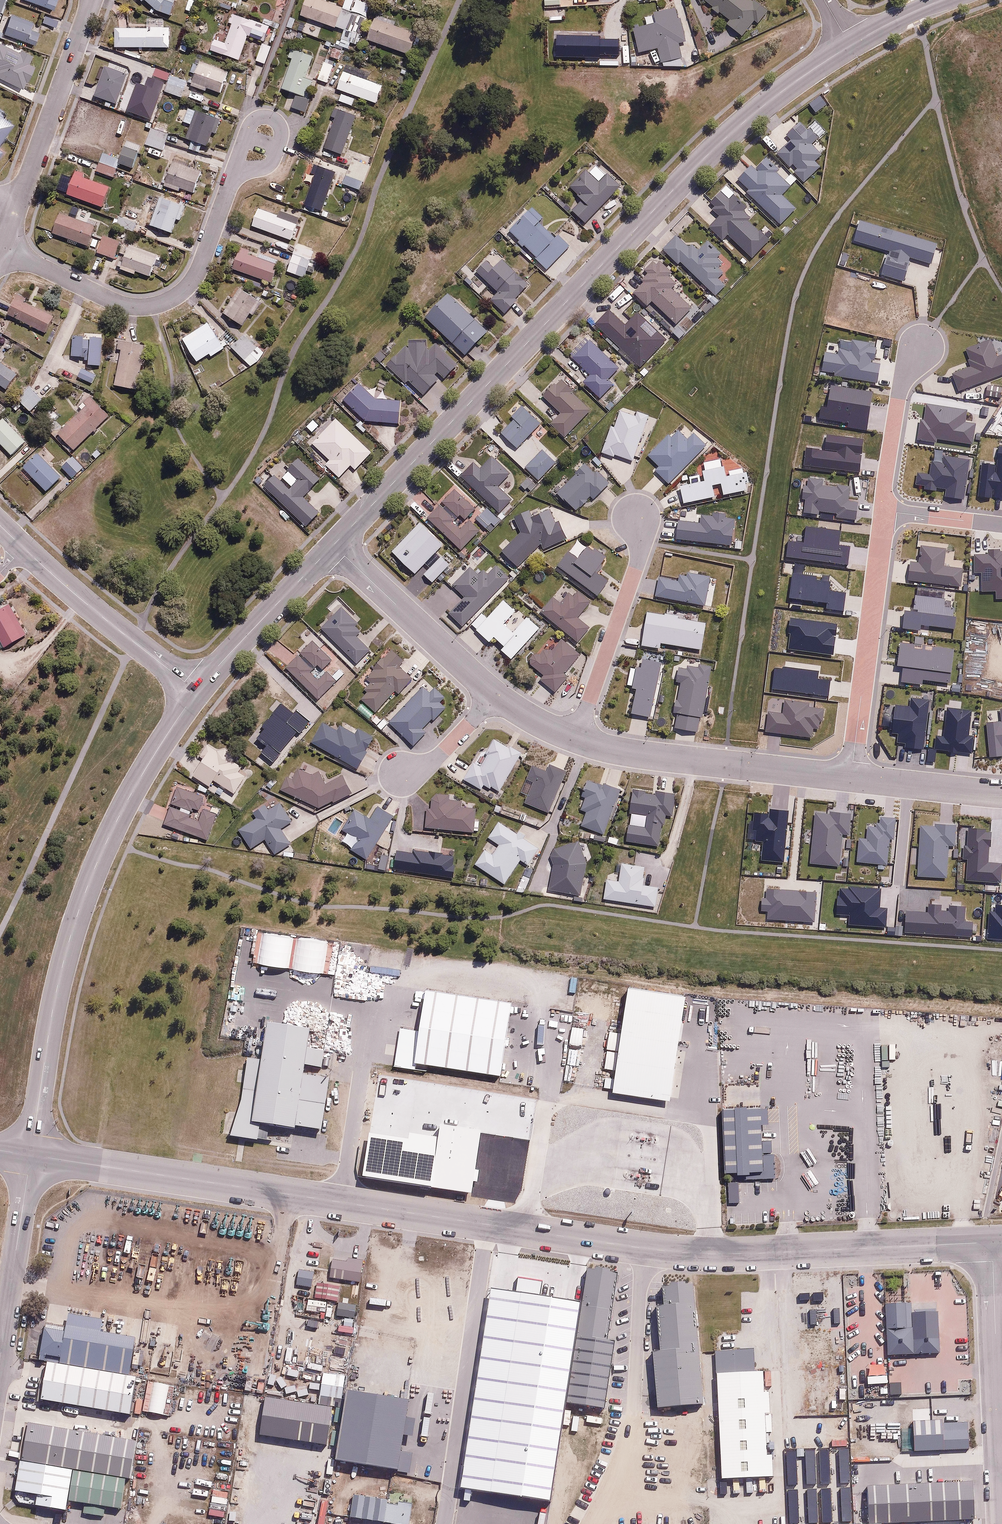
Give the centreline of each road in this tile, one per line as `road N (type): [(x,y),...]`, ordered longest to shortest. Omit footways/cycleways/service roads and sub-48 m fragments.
road 1 (unclassified): [(31,1155),(687,1253),(992,1242)]
road 2 (residential): [(332,545),(723,140),(850,45)]
road 3 (residential): [(31,1155),(58,985),(82,899),(143,772),(197,691)]
road 4 (residential): [(1,247),(106,298),(153,306),(189,284),(232,177)]
road 5 (residential): [(577,738),(851,777)]
road 6 (residential): [(851,777),(884,511)]
road 7 (residential): [(1001,1490),(992,1242)]
road 8 (residential): [(577,738),(643,548),(636,515)]
road 9 (residential): [(197,691),(23,549)]
road 10 (residential): [(332,545),(494,697)]
road 11 (residential): [(92,0),(19,205)]
road 12 (residential): [(197,691),(332,545)]
road 13 (residential): [(0,1335),(31,1155)]
road 14 (residential): [(884,511),(901,383),(923,341)]
road 15 (residential): [(851,777),(1001,793)]
road 16 (residential): [(232,177),(250,125),(272,119),(280,140),(273,158),(252,169)]
road 17 (residential): [(399,774),(432,761),(494,697)]

